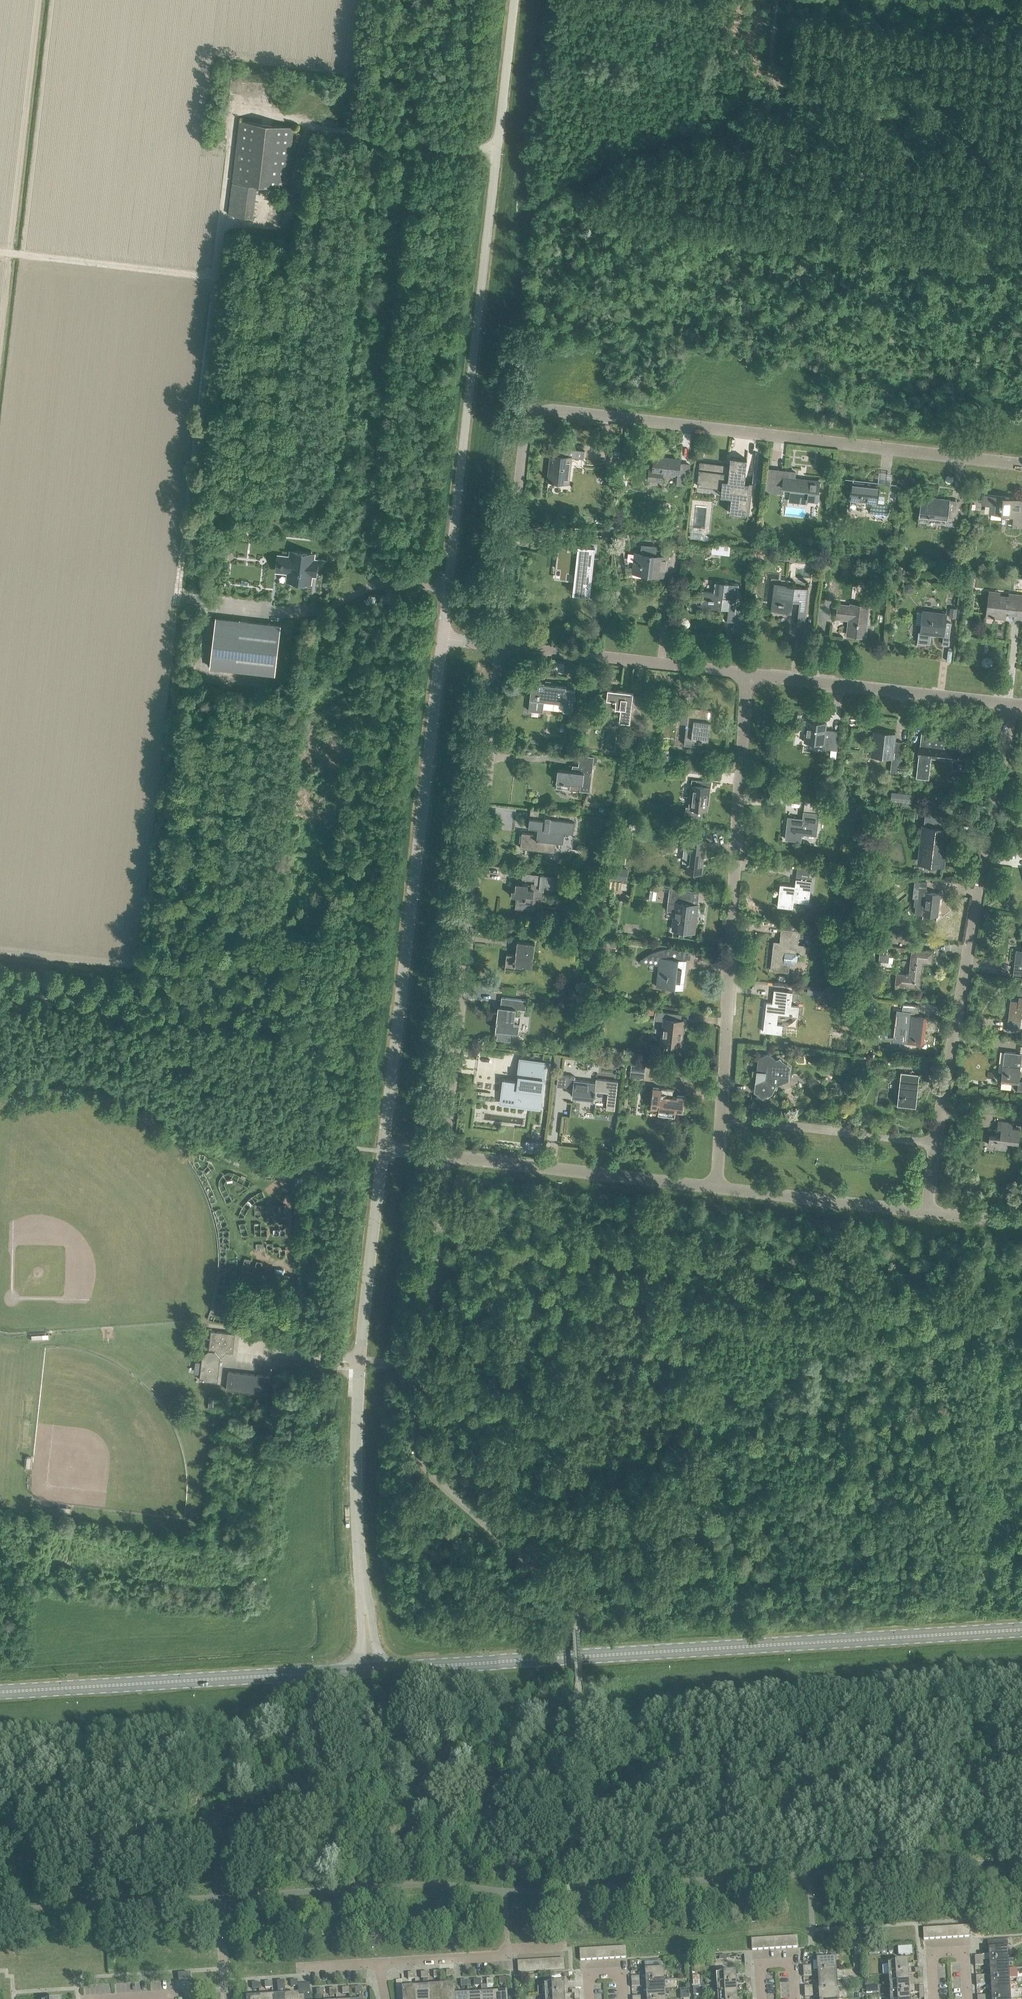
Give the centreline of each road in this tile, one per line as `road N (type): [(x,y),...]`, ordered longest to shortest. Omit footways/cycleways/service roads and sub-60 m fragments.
road 1 (residential): [(501,645),(527,426),(551,411),(1021,465)]
road 2 (unclassified): [(442,639),(514,0)]
road 3 (tertiary): [(384,1668),(1021,1629)]
road 4 (unclassified): [(384,1150),(442,639)]
road 5 (residential): [(444,1155),(501,645)]
road 6 (residential): [(936,1146),(1012,706)]
road 7 (residential): [(721,1118),(746,675)]
road 8 (unclassified): [(361,1582),(357,1361),(384,1150)]
road 9 (tertiary): [(0,1692),(356,1670)]
road 10 (residential): [(716,1188),(444,1155)]
road 11 (residential): [(1012,706),(746,675)]
road 12 (residential): [(746,675),(501,645)]
road 13 (residential): [(936,1146),(721,1118)]
road 14 (track): [(212,276),(0,251)]
road 15 (residential): [(927,1211),(716,1188)]
road 16 (residential): [(378,1962),(564,1946)]

